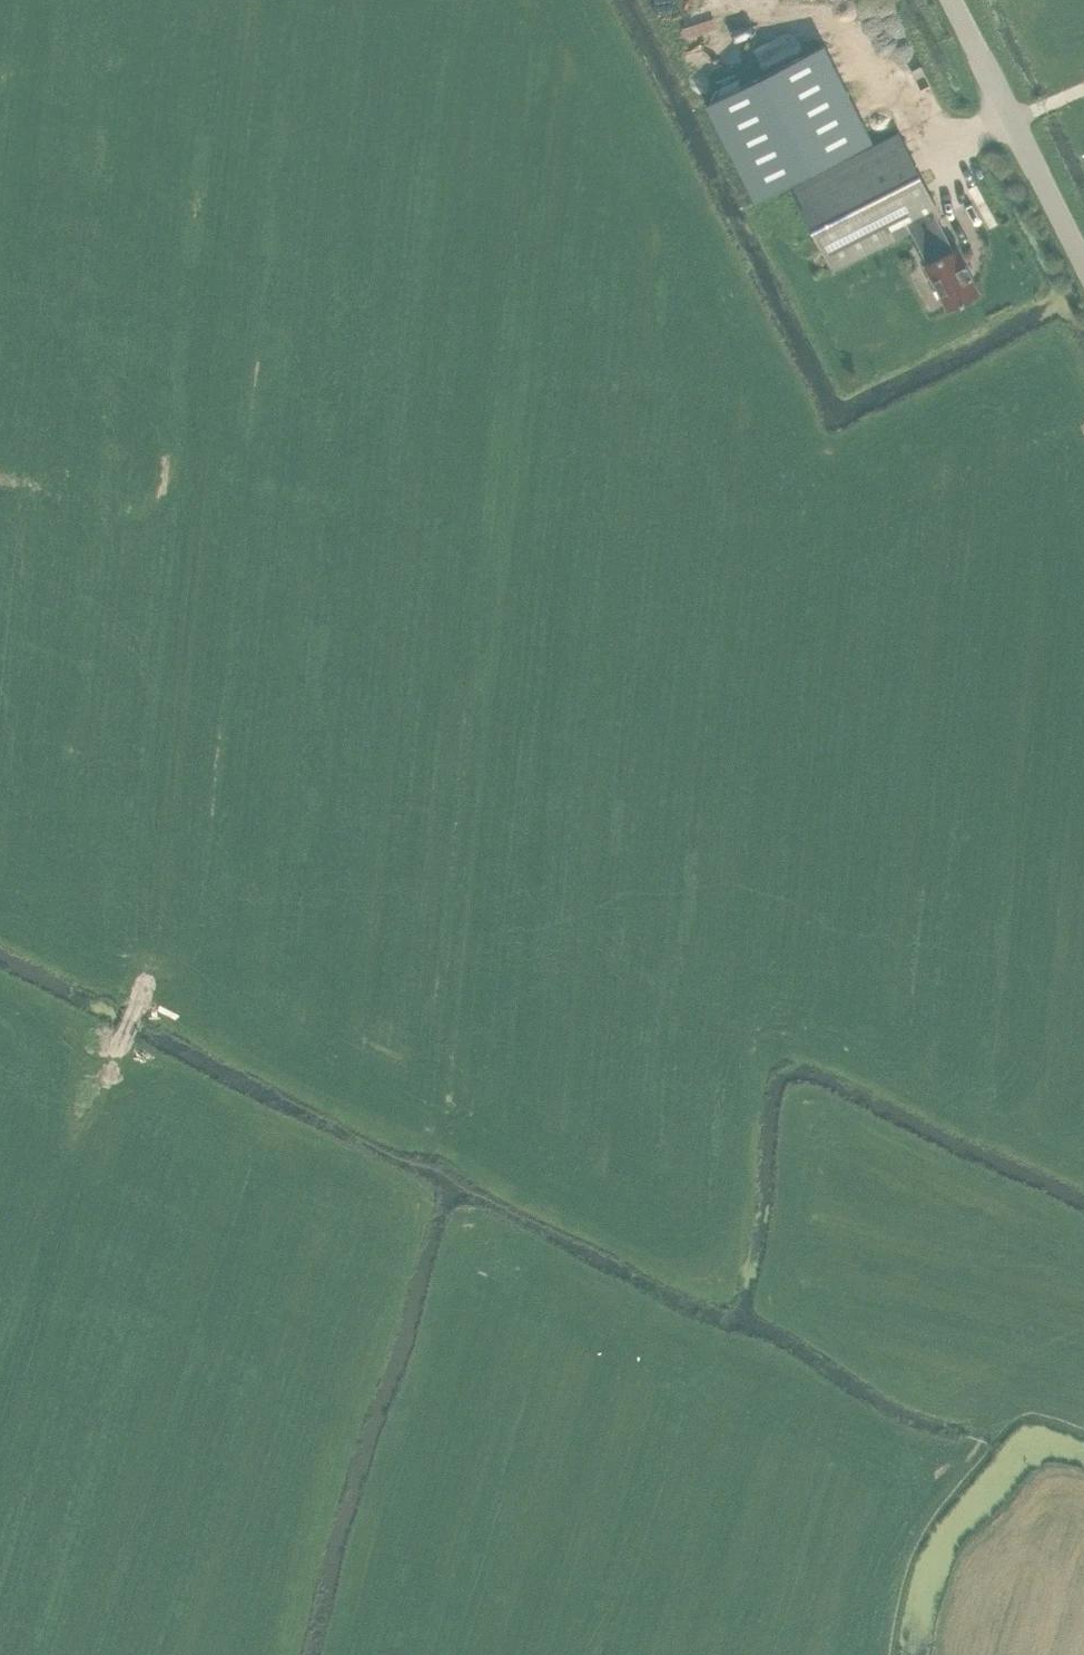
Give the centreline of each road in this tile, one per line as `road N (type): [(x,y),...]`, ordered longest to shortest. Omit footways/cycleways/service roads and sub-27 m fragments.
road 1 (tertiary): [(1083,264),(952,0)]

